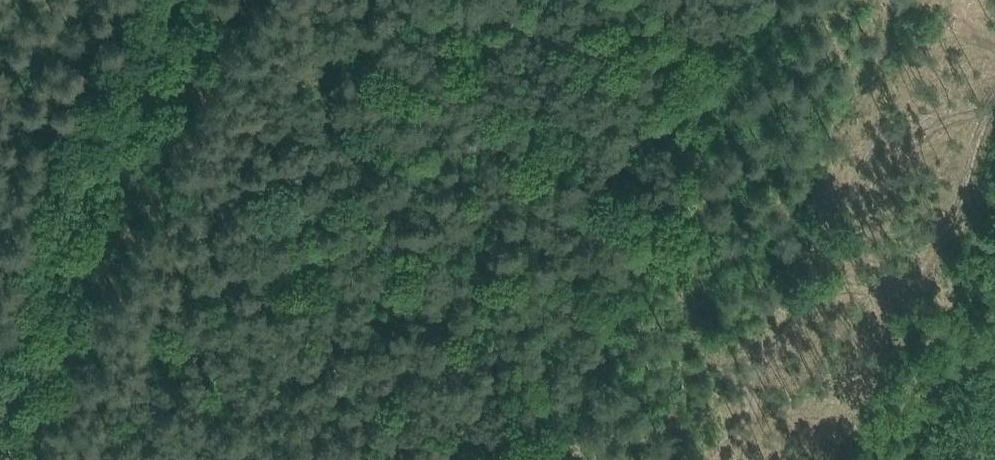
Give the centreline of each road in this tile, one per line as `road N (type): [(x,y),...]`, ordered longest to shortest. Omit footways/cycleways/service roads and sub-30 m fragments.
road 1 (track): [(877,459),(994,214)]

